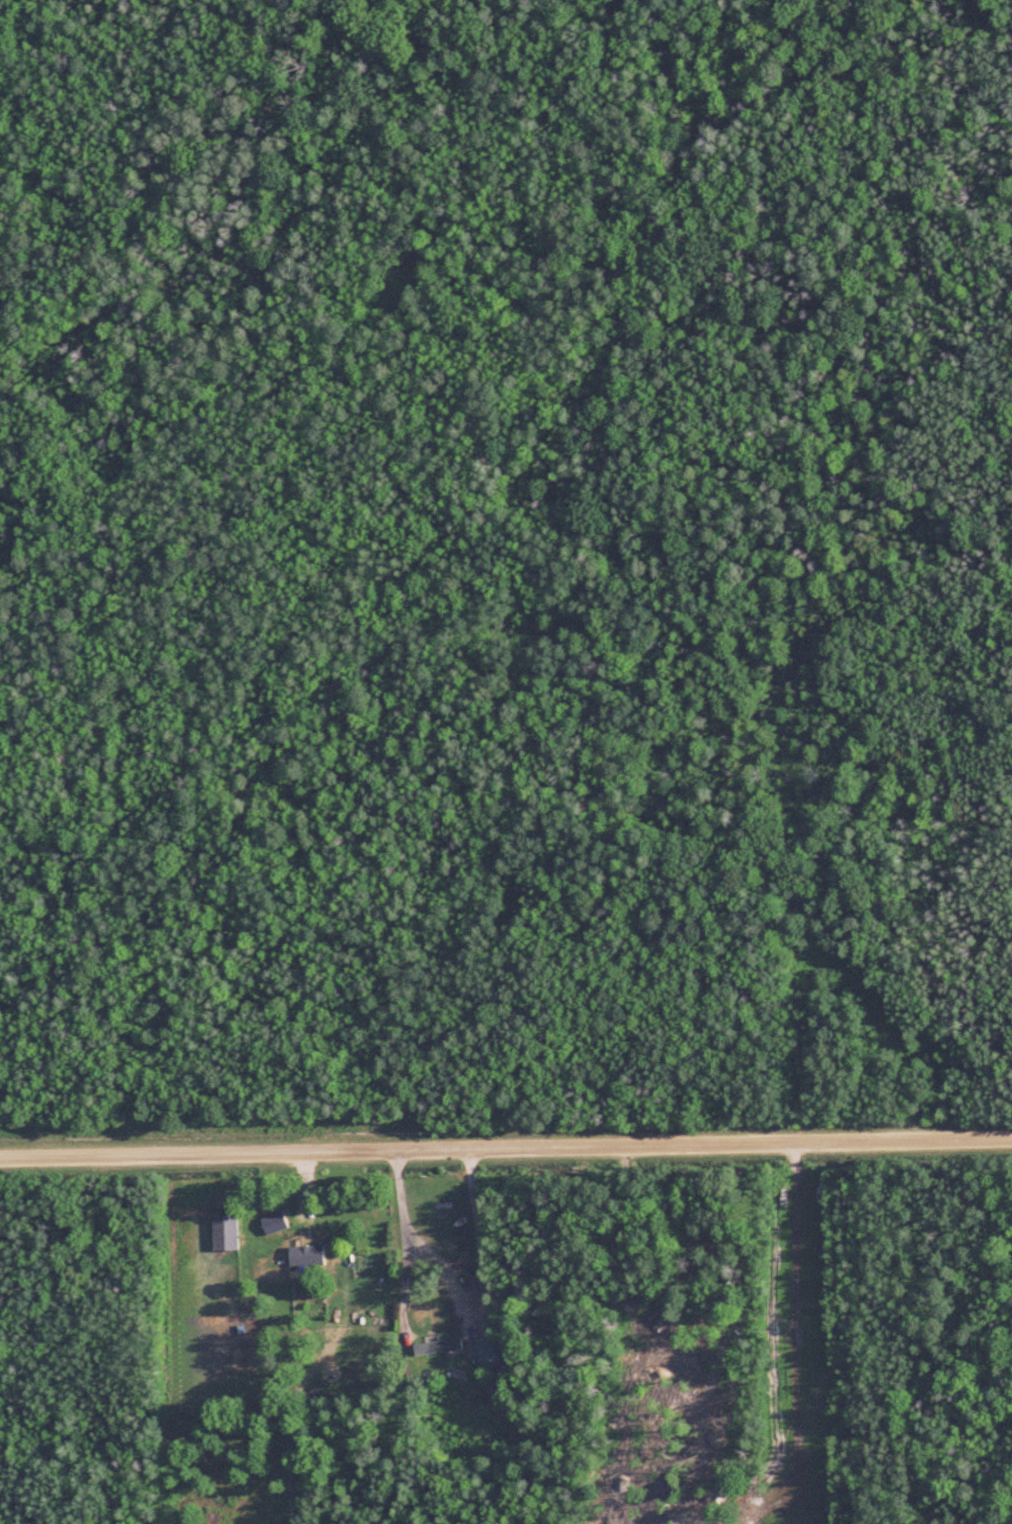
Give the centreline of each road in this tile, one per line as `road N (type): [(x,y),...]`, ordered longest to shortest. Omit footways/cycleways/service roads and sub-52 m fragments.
road 1 (residential): [(0,1158),(1011,1140)]

